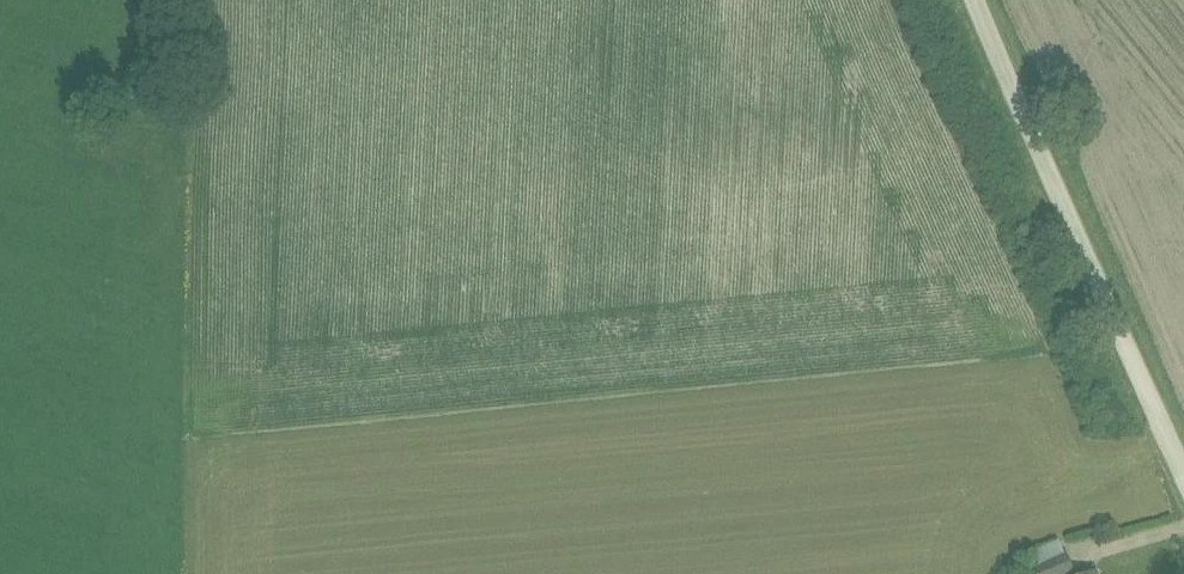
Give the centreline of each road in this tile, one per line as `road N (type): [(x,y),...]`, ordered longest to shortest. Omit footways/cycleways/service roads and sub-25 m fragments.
road 1 (unclassified): [(1183,472),(974,0)]

